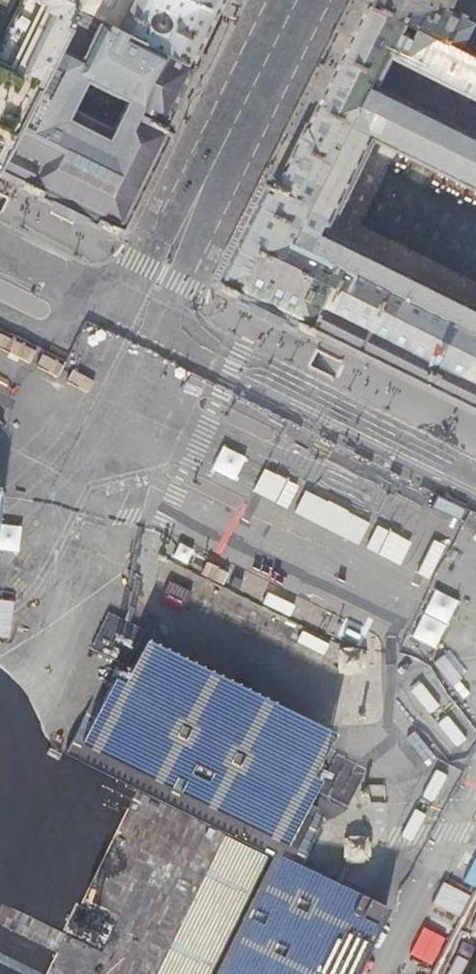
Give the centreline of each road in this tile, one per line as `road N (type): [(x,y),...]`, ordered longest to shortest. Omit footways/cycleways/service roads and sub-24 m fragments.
road 1 (tertiary): [(475,517),(382,533),(98,393)]
road 2 (residential): [(475,492),(136,327)]
road 3 (primary): [(136,327),(299,0)]
road 4 (residential): [(136,327),(0,257)]
road 5 (primary): [(98,393),(0,500)]

